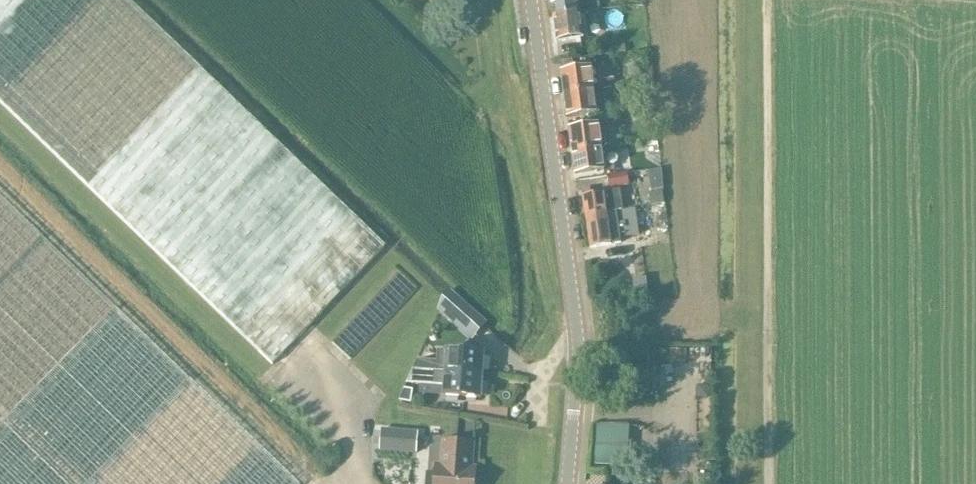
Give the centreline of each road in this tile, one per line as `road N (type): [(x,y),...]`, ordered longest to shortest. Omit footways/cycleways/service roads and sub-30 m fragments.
road 1 (unclassified): [(568,483),(575,335),(531,0)]
road 2 (track): [(770,483),(769,0)]

